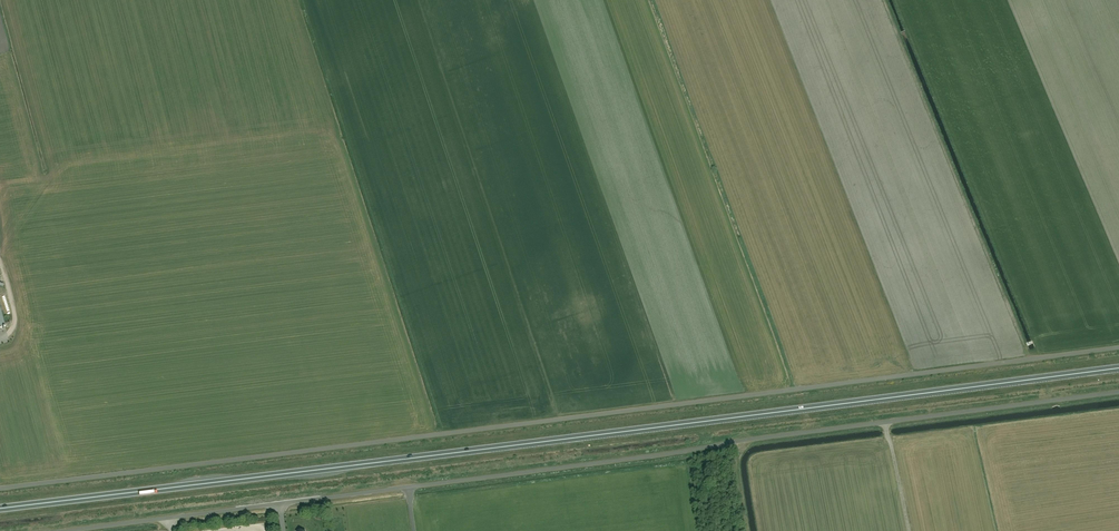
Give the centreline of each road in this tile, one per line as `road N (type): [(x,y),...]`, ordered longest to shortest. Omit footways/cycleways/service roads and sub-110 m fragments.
road 1 (trunk): [(0,509),(1118,368)]
road 2 (unclassified): [(1118,347),(0,487)]
road 3 (unclassified): [(1118,392),(67,530)]

